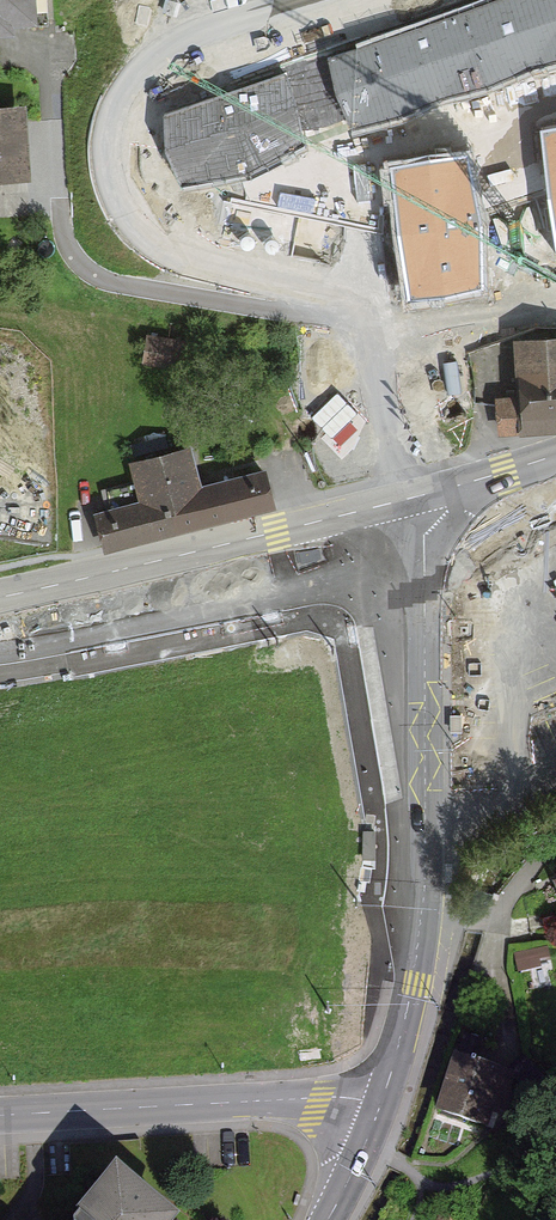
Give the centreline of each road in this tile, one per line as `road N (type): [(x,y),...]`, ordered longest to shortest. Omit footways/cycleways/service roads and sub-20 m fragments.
road 1 (residential): [(409,498),(386,428),(364,312),(349,298),(167,250),(133,226),(107,161),(126,92),(142,66),(177,45),(259,31),(345,0)]
road 2 (tertiary): [(384,1104),(424,911),(409,498)]
road 3 (primary): [(409,498),(0,597)]
road 4 (residential): [(0,1116),(318,1097),(384,1104)]
road 5 (track): [(364,1149),(429,1189),(476,1181),(555,1146)]
road 6 (primary): [(409,498),(555,455)]
road 7 (tertiary): [(327,1219),(384,1104)]

